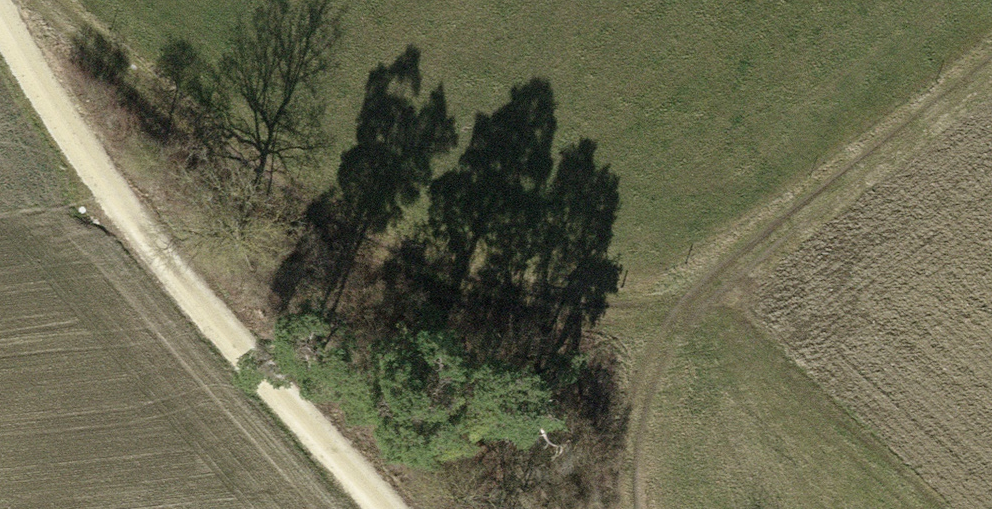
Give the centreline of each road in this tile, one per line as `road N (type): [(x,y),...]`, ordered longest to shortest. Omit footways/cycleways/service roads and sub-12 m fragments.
road 1 (track): [(26,0),(225,153),(430,268),(604,313),(730,263),(991,51)]
road 2 (track): [(0,4),(69,141),(387,508)]
road 3 (track): [(730,263),(649,364),(630,508)]

